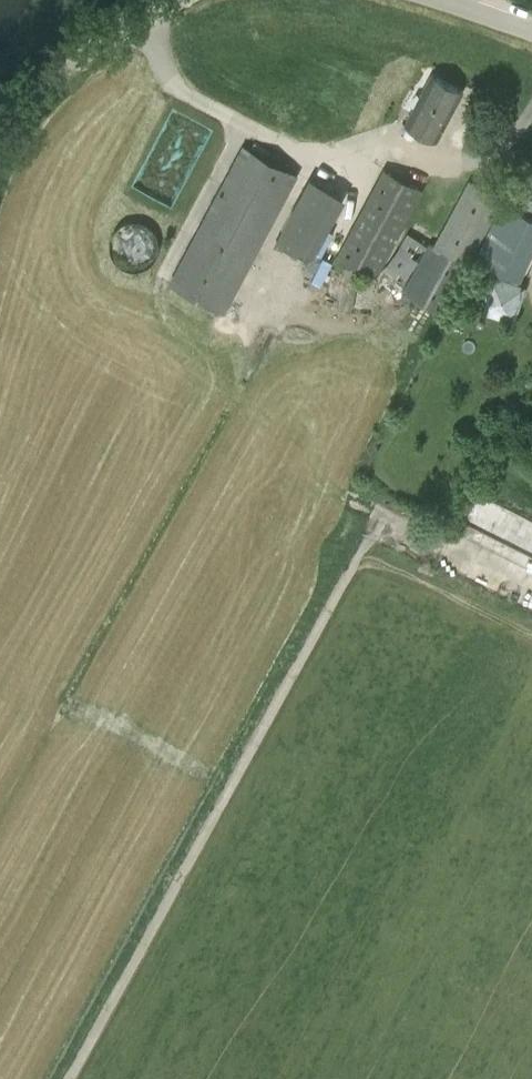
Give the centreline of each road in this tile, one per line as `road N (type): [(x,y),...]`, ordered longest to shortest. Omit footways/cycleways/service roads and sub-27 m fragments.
road 1 (unclassified): [(0,148),(33,99),(86,53),(174,0)]
road 2 (track): [(243,130),(166,281)]

